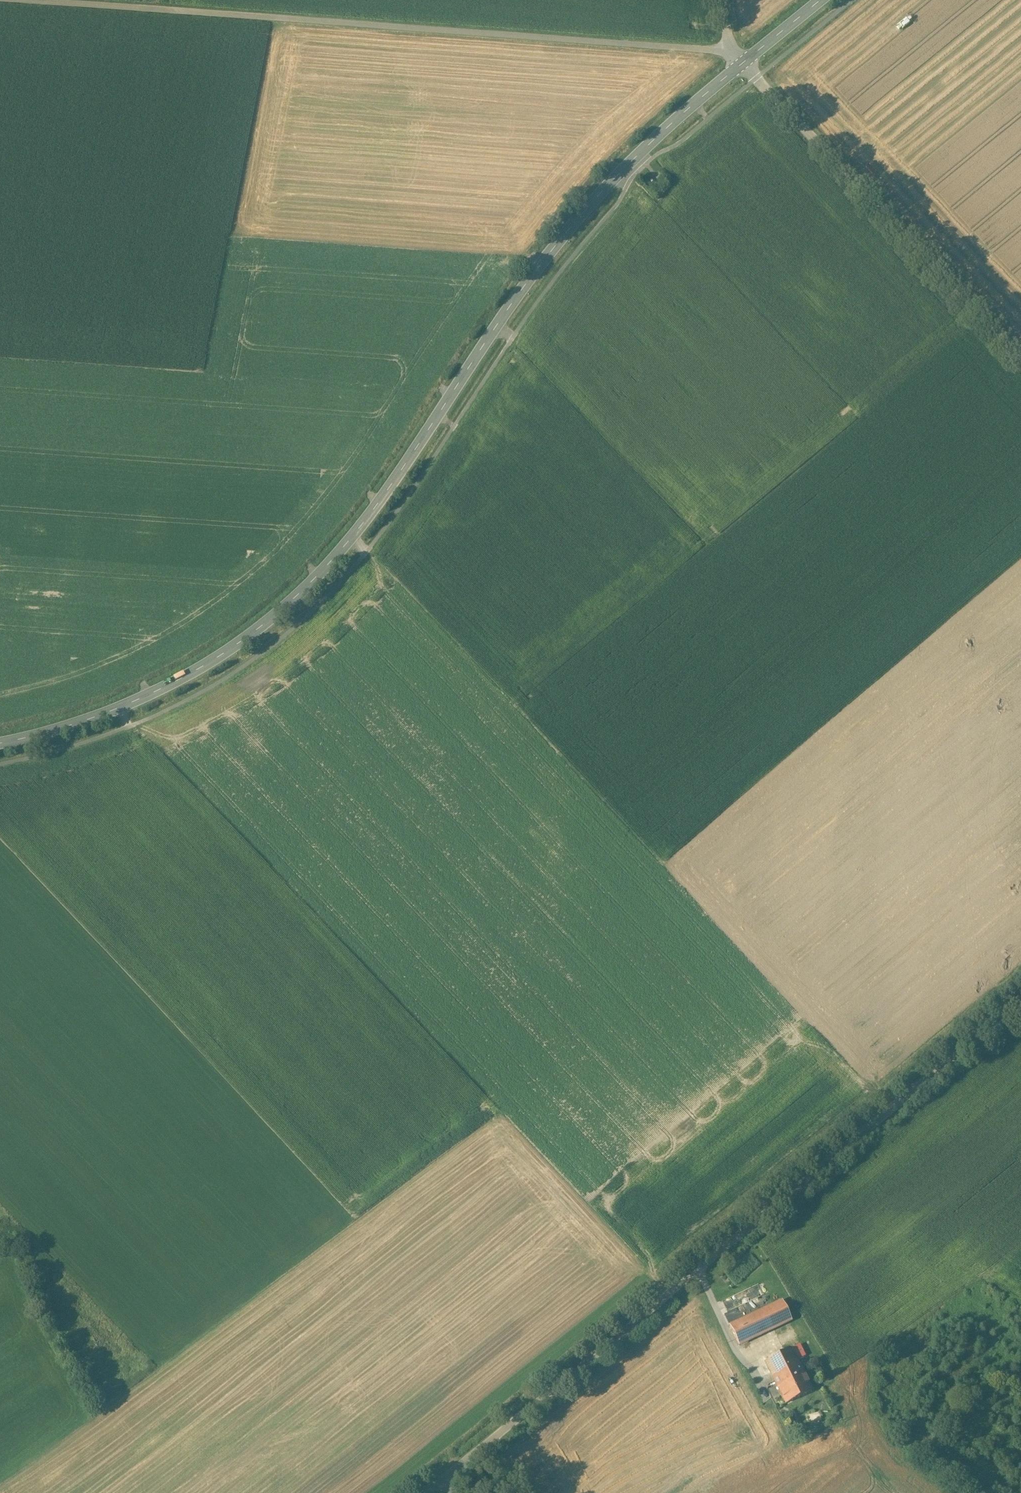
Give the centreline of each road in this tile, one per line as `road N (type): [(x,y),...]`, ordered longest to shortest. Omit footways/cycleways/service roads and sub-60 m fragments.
road 1 (tertiary): [(0,744),(154,693),(275,615),(377,507),(526,284),(585,211),(743,63)]
road 2 (unclassified): [(450,1473),(1020,999)]
road 3 (unclassified): [(10,0),(715,51),(743,63)]
road 4 (unclassified): [(743,63),(1020,357)]

